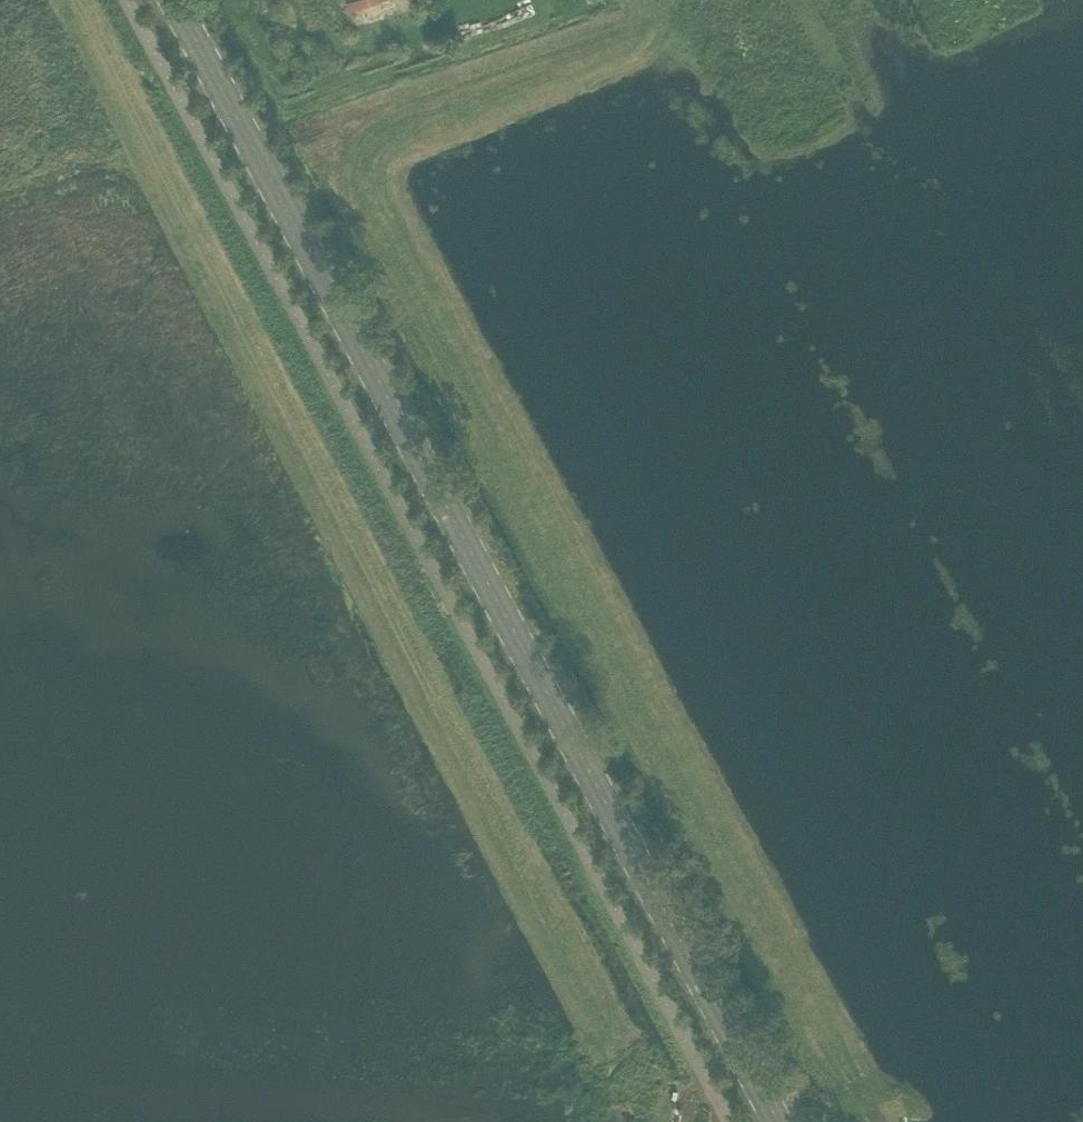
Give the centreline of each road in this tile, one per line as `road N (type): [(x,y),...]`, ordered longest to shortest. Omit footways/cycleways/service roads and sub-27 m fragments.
road 1 (secondary): [(777,1121),(170,0)]

